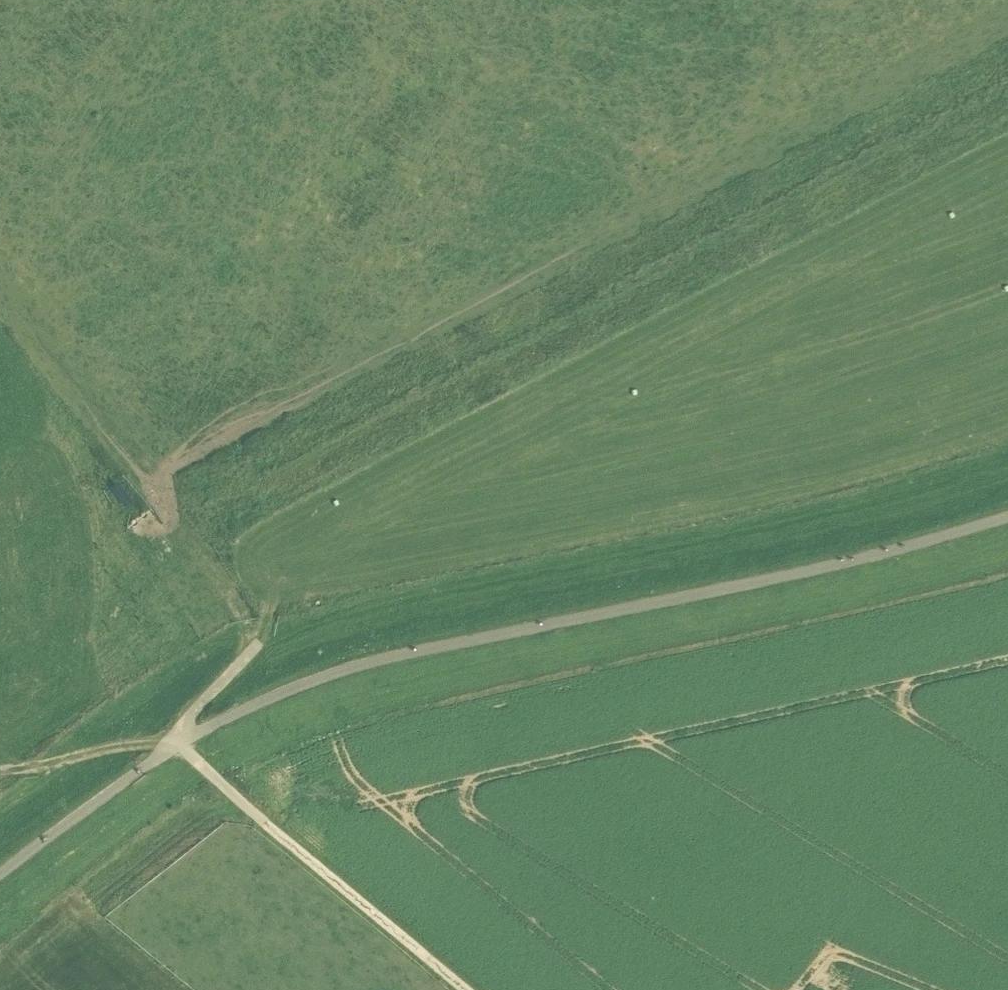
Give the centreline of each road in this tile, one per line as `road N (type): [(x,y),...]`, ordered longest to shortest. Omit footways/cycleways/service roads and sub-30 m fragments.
road 1 (track): [(182,742),(187,726),(266,642),(0,304)]
road 2 (track): [(463,989),(195,765),(182,742)]
road 3 (track): [(0,773),(144,739),(182,742)]

